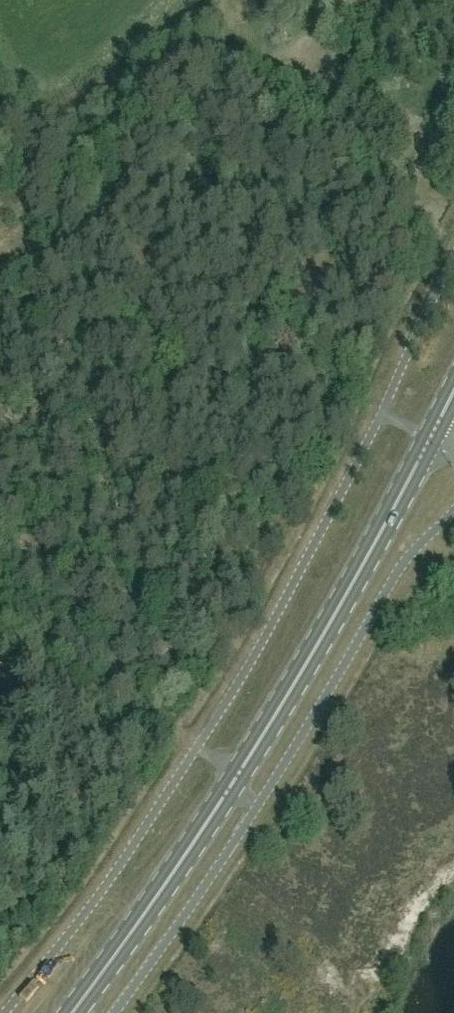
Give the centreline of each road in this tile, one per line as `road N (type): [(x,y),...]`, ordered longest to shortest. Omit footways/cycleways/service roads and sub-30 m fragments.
road 1 (primary): [(70,1012),(237,777),(431,435)]

